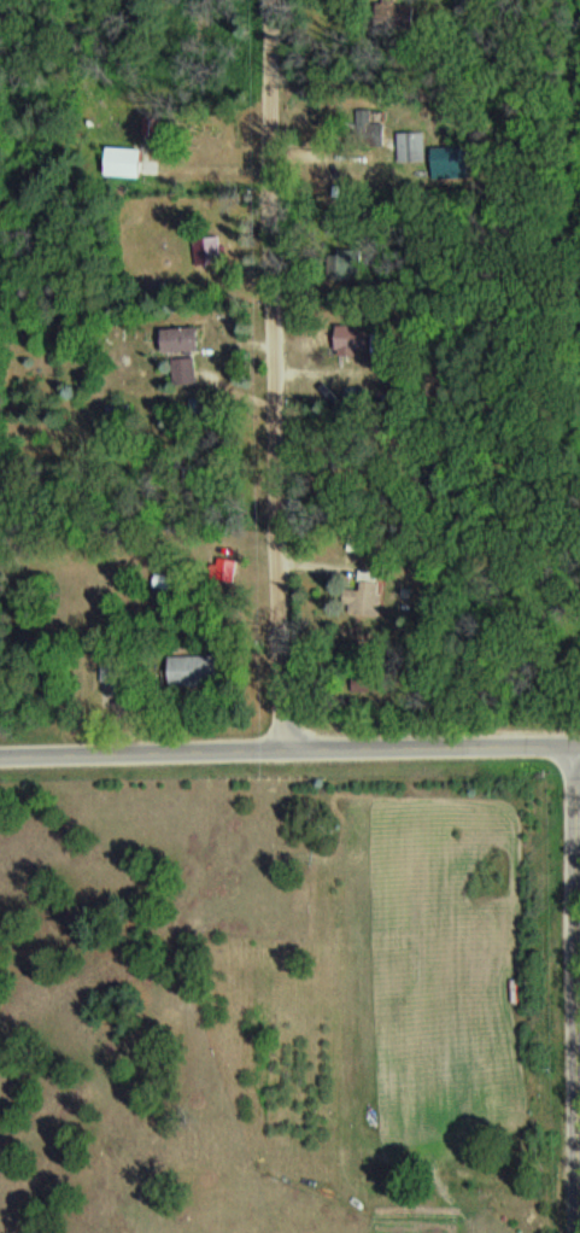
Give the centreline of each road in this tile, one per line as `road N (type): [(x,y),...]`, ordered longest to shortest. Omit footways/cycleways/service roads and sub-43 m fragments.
road 1 (residential): [(273,0),(288,752)]
road 2 (residential): [(0,759),(579,749)]
road 3 (residential): [(573,749),(575,1232)]

